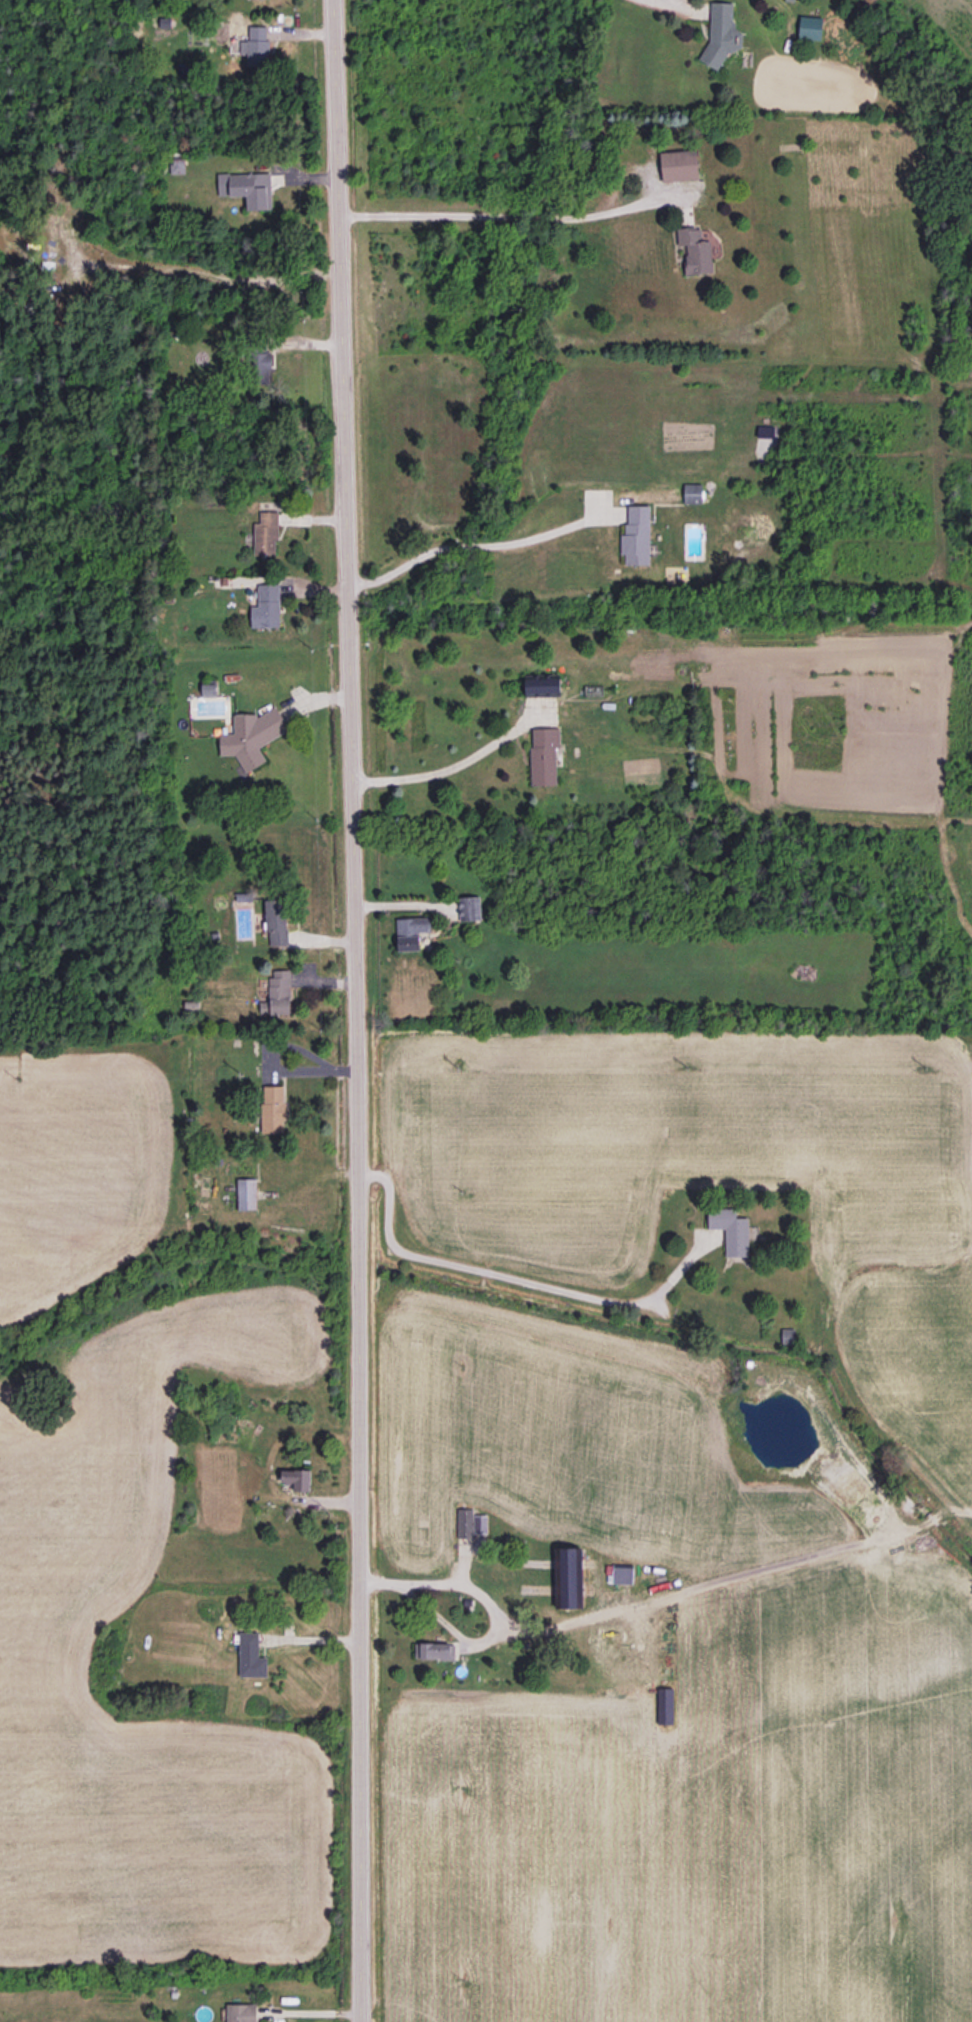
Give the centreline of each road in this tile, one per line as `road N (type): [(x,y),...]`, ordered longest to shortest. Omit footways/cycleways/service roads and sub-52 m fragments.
road 1 (tertiary): [(359,2021),(354,1040),(333,0)]

